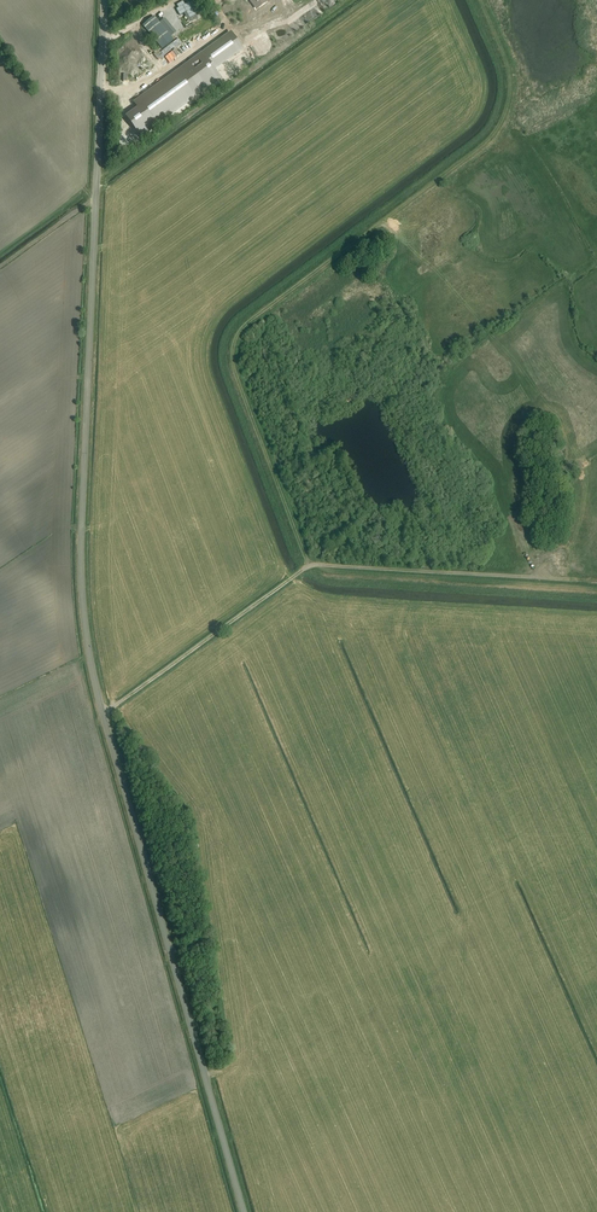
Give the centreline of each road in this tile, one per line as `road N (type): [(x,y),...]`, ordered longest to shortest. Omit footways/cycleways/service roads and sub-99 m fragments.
road 1 (unclassified): [(244,1211),(103,713),(84,611),(104,0)]
road 2 (track): [(480,0),(510,70),(513,96),(495,138),(244,326),(233,357),(314,567),(342,575),(596,590)]
road 3 (track): [(103,713),(307,569),(572,580)]

